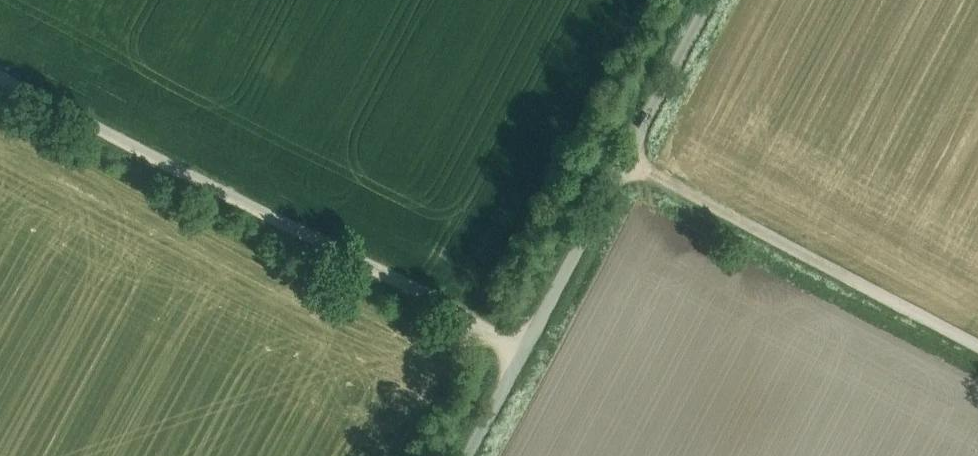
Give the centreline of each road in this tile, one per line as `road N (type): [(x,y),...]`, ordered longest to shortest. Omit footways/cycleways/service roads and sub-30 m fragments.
road 1 (track): [(519,368),(0,102)]
road 2 (track): [(709,0),(472,455)]
road 3 (track): [(977,342),(626,158)]

